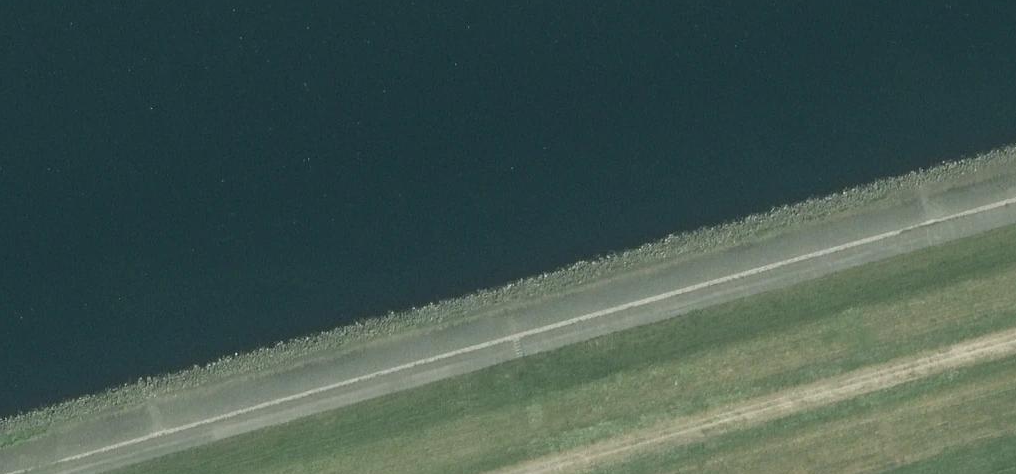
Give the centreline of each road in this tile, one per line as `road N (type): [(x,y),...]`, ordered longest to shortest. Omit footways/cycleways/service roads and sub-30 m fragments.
road 1 (track): [(485,473),(1015,331)]

